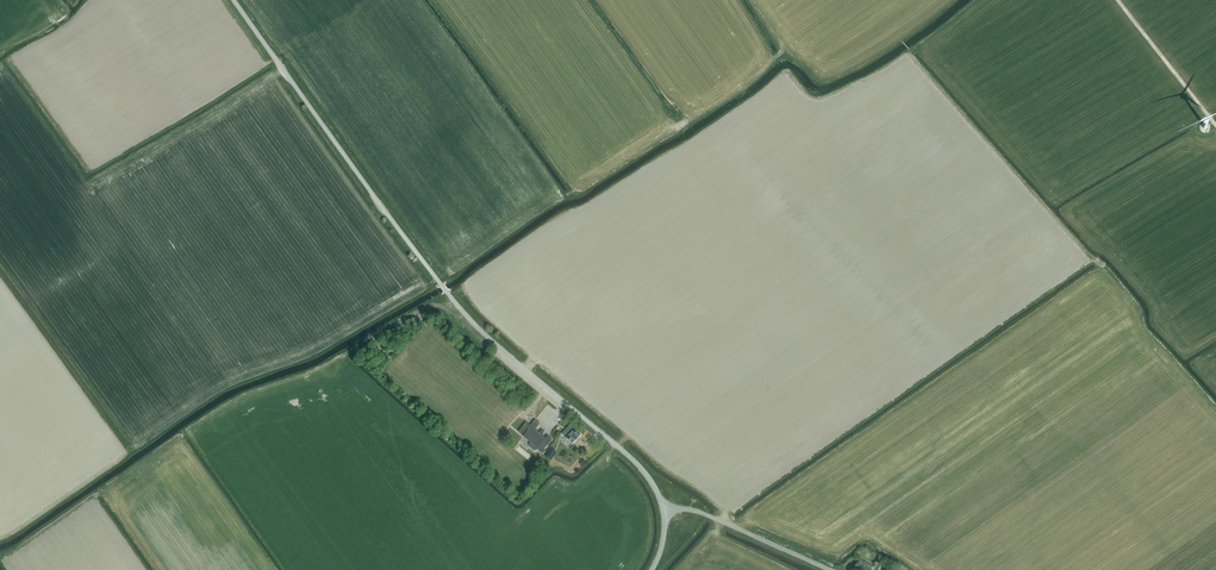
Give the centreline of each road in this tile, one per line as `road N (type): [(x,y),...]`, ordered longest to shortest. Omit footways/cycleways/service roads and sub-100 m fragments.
road 1 (tertiary): [(652,569),(664,531),(646,473),(461,309),(234,0)]

